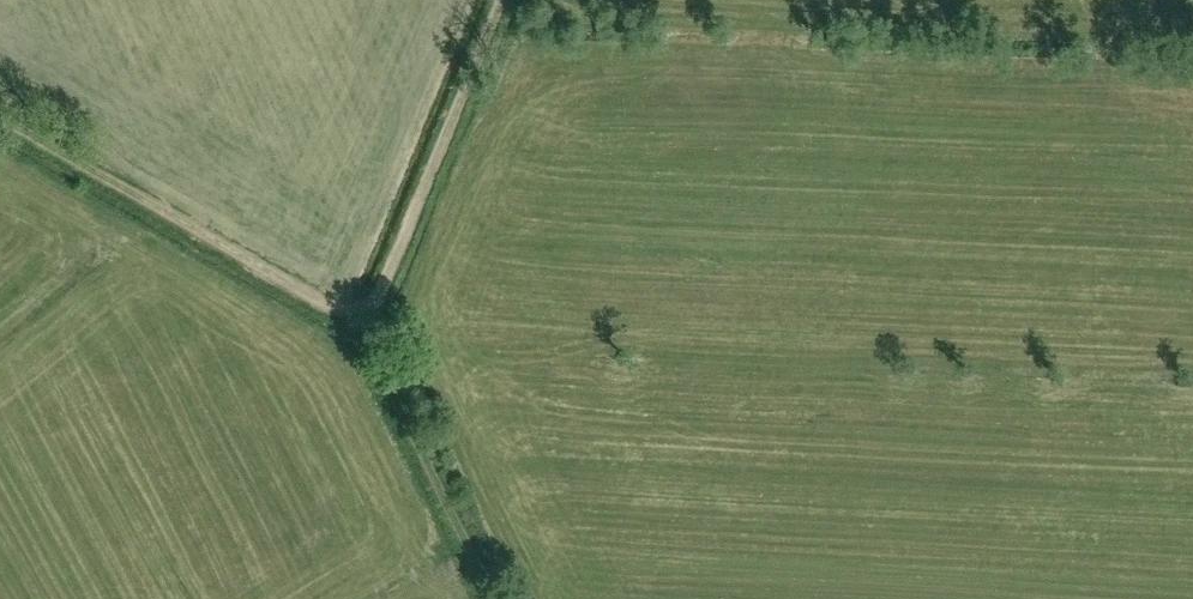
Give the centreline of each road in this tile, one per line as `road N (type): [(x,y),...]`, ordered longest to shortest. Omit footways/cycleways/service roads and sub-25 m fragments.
road 1 (track): [(0,116),(361,328),(497,598)]
road 2 (track): [(495,0),(361,328)]

